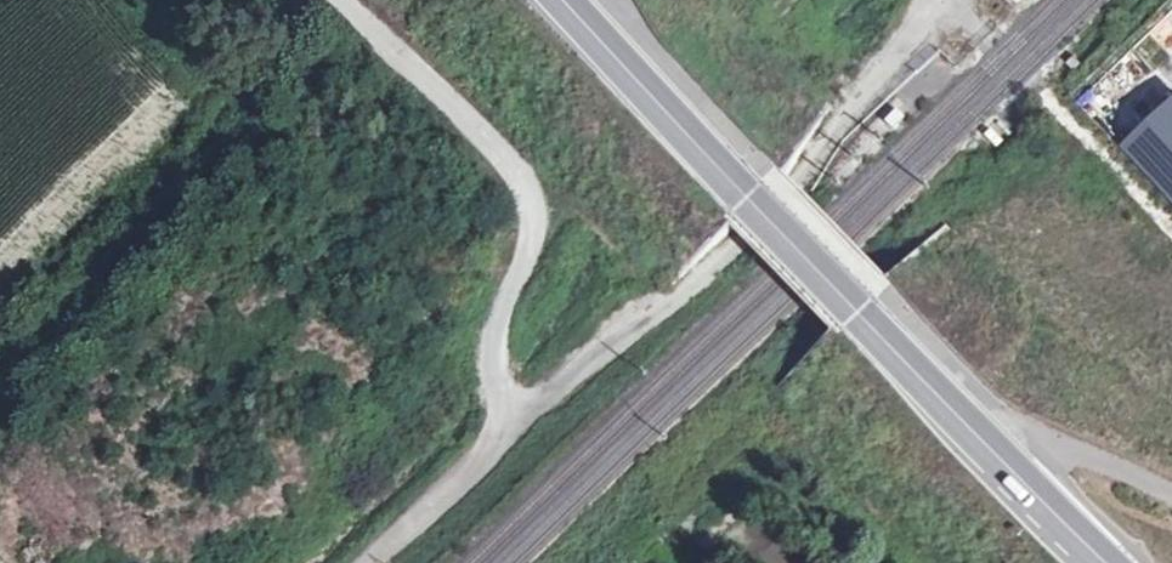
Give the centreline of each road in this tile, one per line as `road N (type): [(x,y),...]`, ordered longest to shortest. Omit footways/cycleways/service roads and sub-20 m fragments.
road 1 (track): [(371,562),(596,348),(692,289),(796,181),(947,0)]
road 2 (secondary): [(1103,562),(849,311),(561,0)]
road 3 (track): [(342,0),(529,188),(532,248),(495,330),(497,384),(516,421)]

